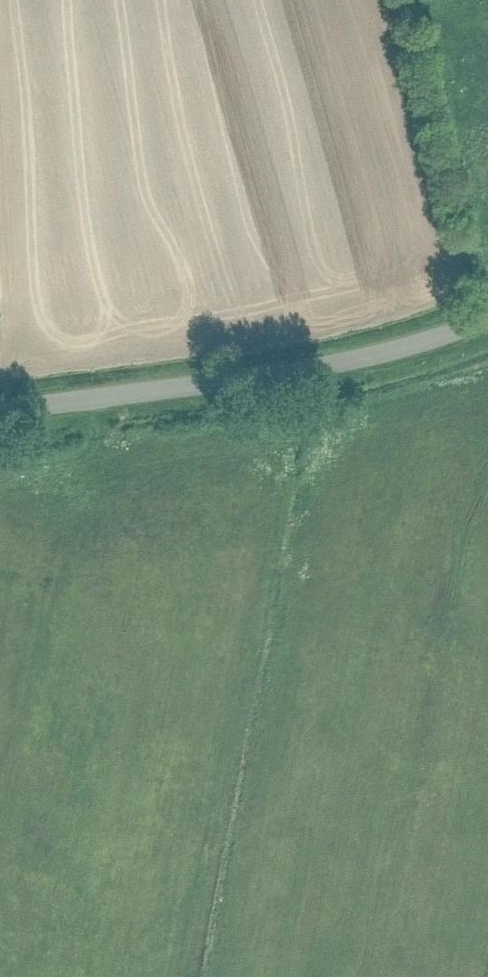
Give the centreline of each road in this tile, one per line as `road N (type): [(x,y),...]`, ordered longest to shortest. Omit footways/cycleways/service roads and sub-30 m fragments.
road 1 (tertiary): [(0,410),(316,366),(487,318)]

